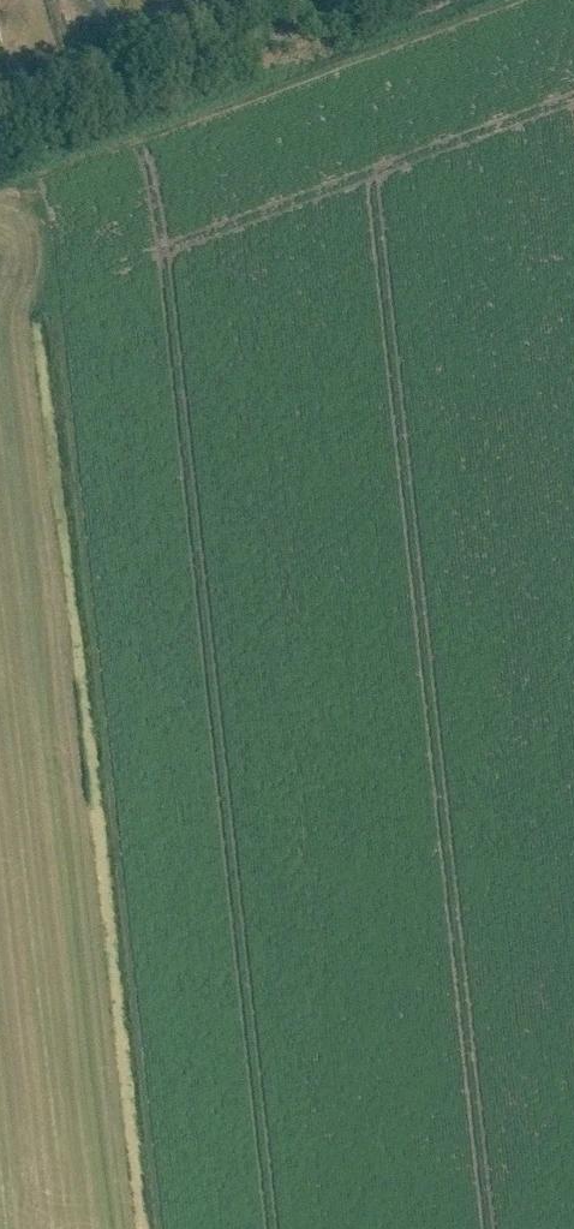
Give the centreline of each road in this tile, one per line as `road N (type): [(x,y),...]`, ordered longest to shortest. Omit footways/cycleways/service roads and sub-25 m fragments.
road 1 (unclassified): [(370,0),(0,140)]

